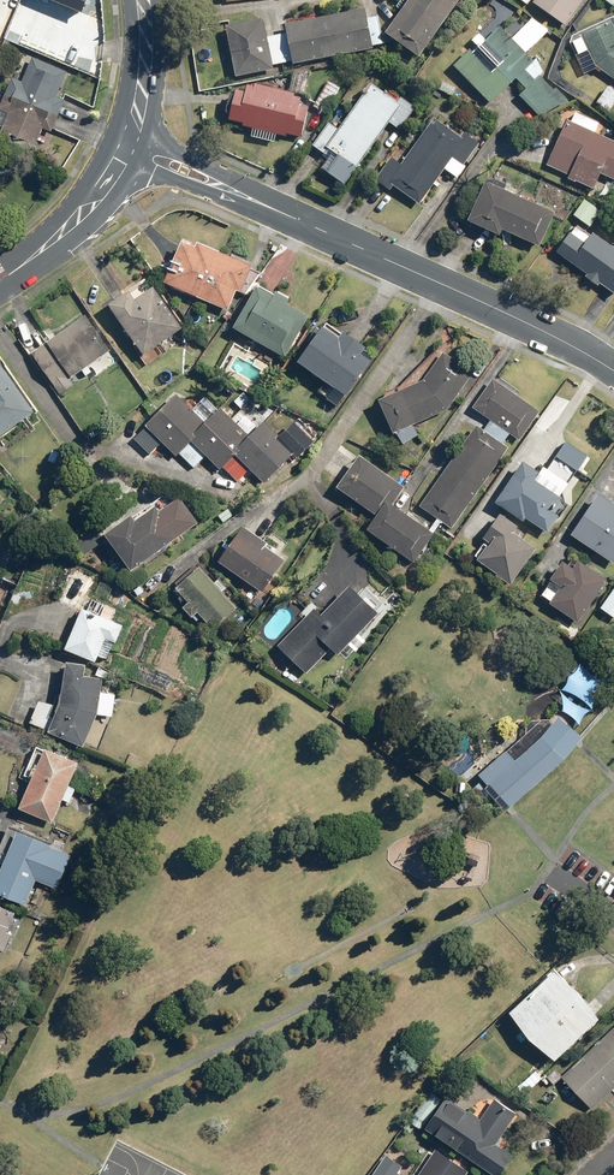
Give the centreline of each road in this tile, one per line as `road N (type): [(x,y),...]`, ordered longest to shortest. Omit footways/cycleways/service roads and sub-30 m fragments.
road 1 (residential): [(613,373),(122,147)]
road 2 (residential): [(0,279),(85,208),(122,147)]
road 3 (residential): [(122,147),(140,78),(139,0)]

